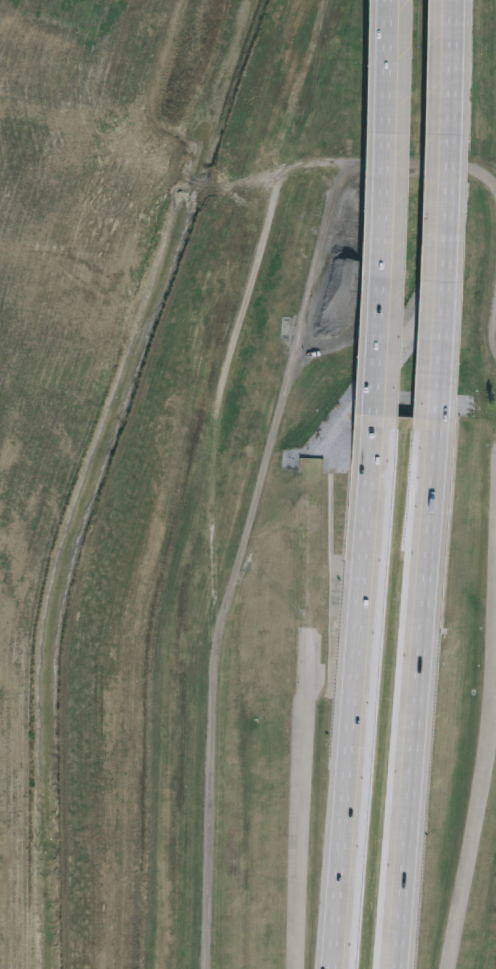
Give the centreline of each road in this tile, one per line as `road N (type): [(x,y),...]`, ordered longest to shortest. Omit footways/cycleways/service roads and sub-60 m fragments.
road 1 (motorway): [(382,415),(332,968)]
road 2 (motorway): [(397,968),(441,419)]
road 3 (motorway): [(441,419),(453,0)]
road 4 (motorway): [(396,0),(382,415)]

